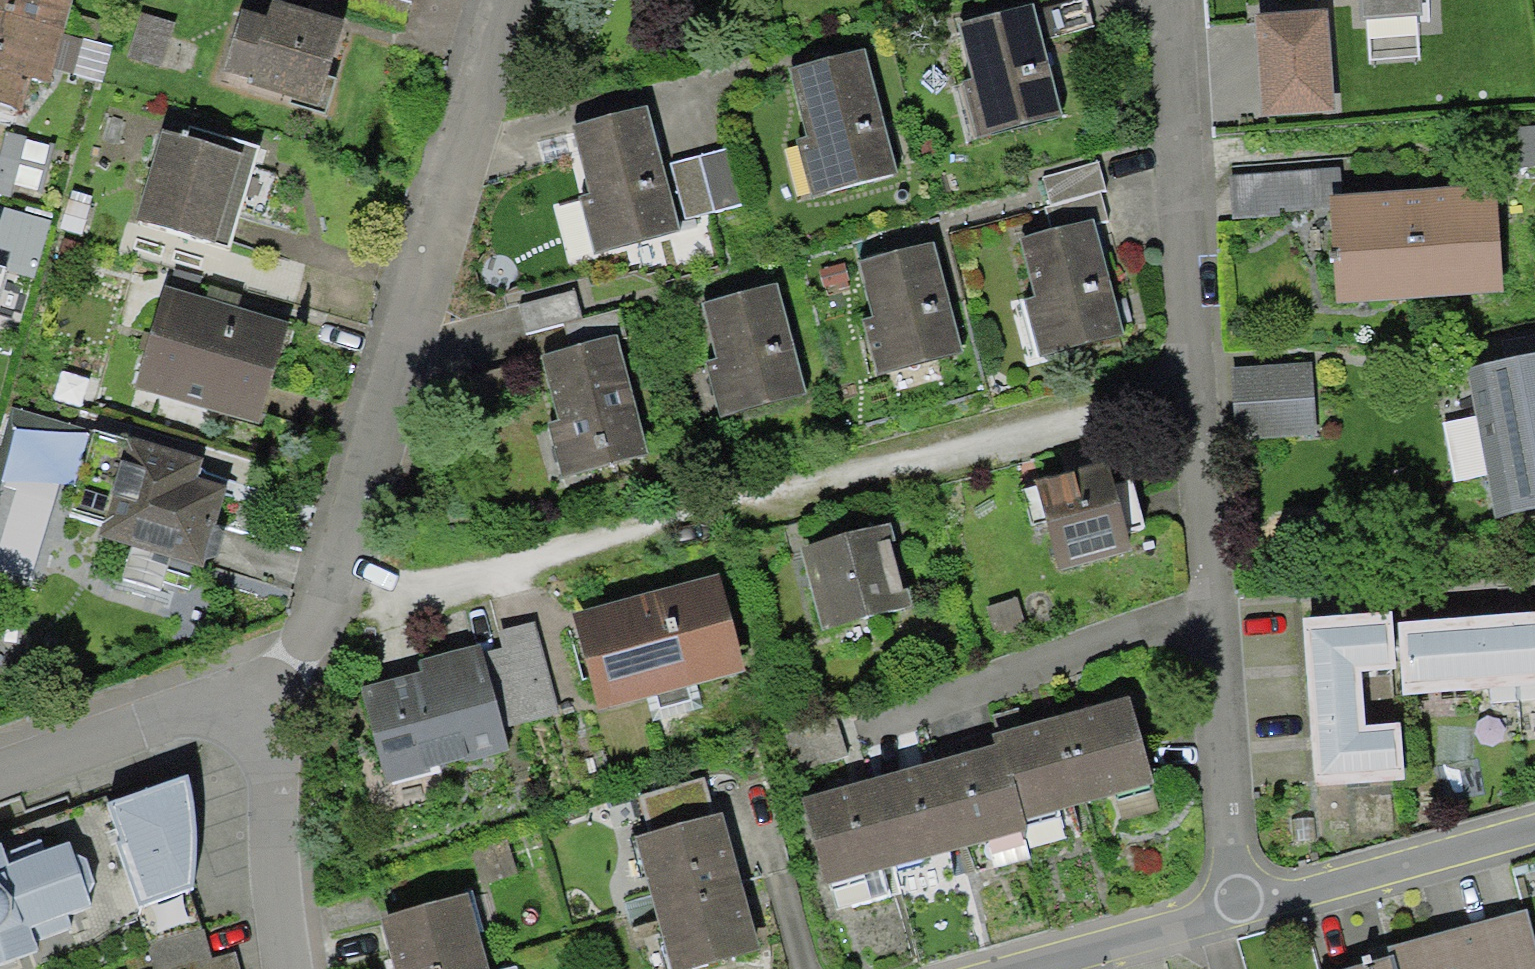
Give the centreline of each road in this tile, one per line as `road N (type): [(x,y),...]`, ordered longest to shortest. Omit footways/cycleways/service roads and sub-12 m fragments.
road 1 (residential): [(323,626),(1196,400)]
road 2 (residential): [(505,0),(323,626)]
road 3 (residential): [(1196,400),(1168,0)]
road 4 (residential): [(1214,607),(867,723)]
road 5 (residential): [(1243,907),(1534,827)]
road 6 (residential): [(1243,907),(1214,607)]
road 7 (residential): [(0,785),(262,702)]
road 8 (residential): [(262,702),(298,968)]
road 9 (residential): [(1026,968),(1243,907)]
road 10 (residential): [(1214,607),(1196,400)]

